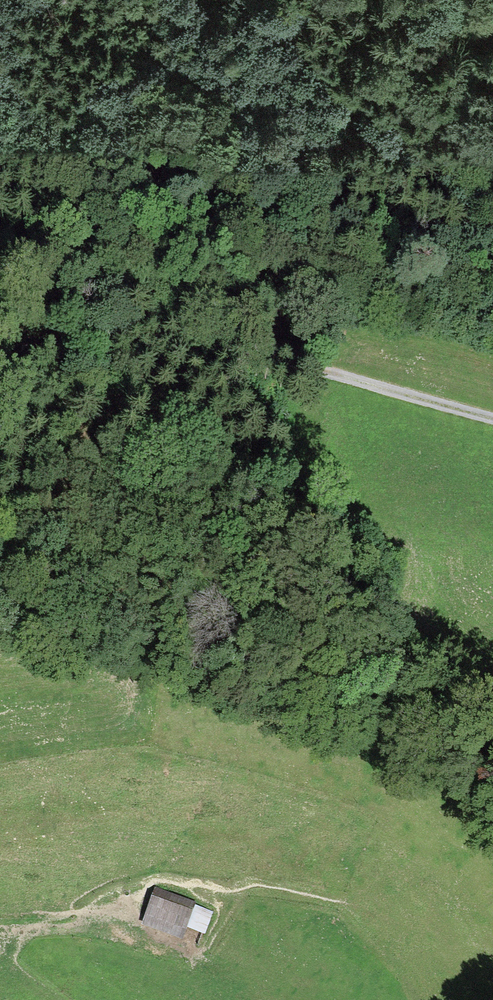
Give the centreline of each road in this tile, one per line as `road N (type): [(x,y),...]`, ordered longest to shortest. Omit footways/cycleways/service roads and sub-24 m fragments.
road 1 (track): [(0,237),(191,331),(311,365)]
road 2 (track): [(0,390),(15,370),(55,349),(191,331)]
road 3 (track): [(122,926),(0,930)]

